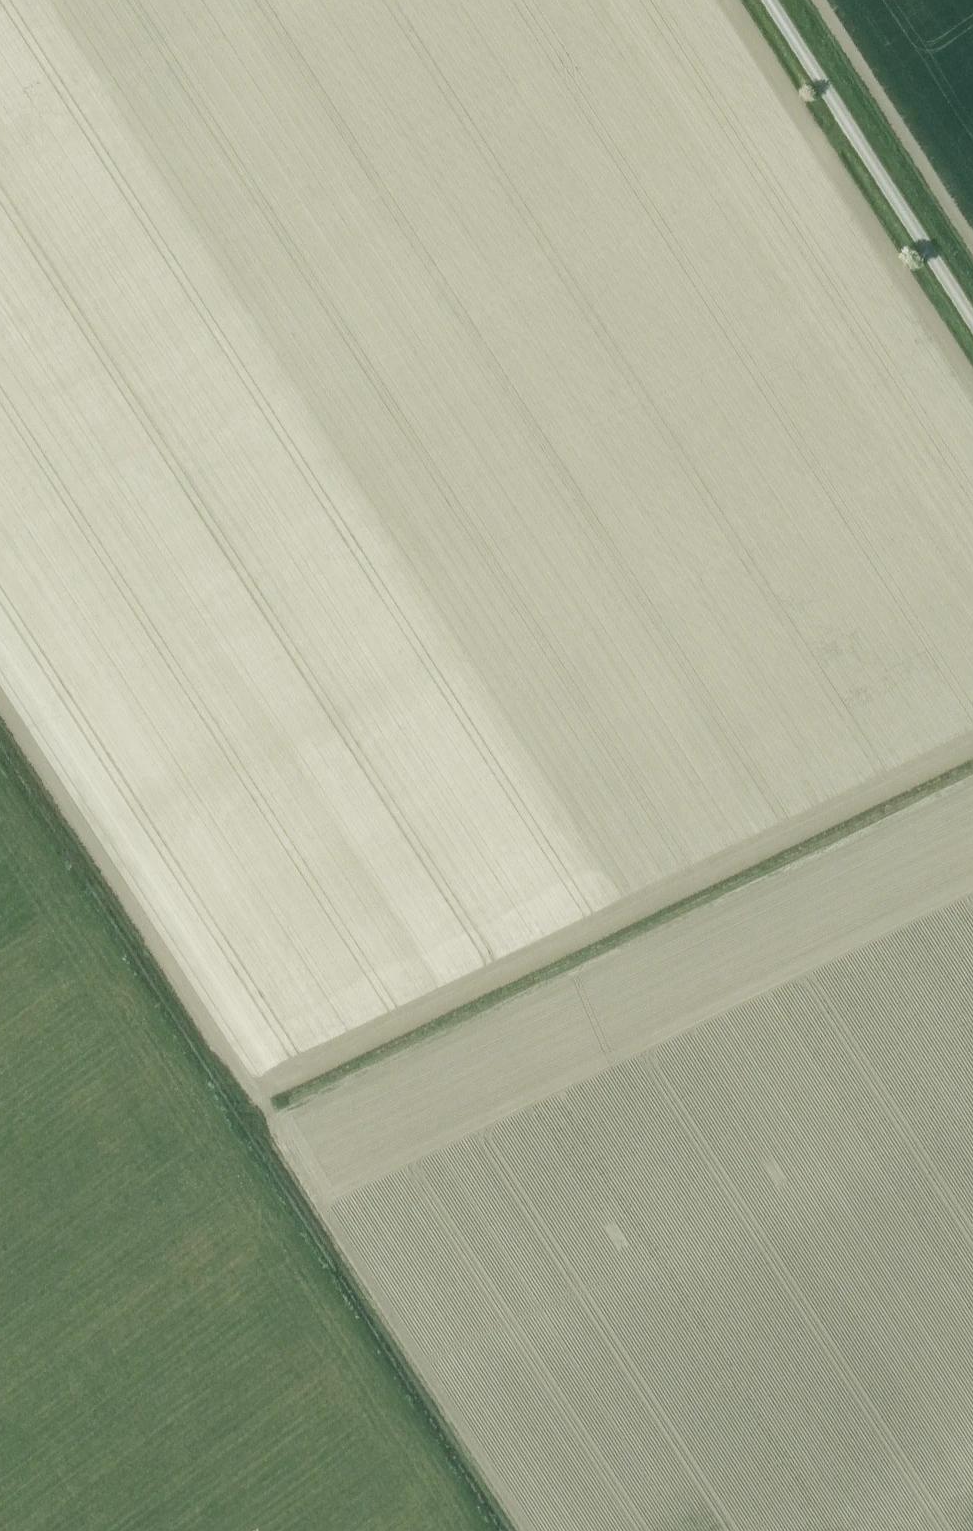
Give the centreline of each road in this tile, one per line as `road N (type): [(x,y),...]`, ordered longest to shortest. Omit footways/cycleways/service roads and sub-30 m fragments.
road 1 (unclassified): [(771,0),(972,320)]

